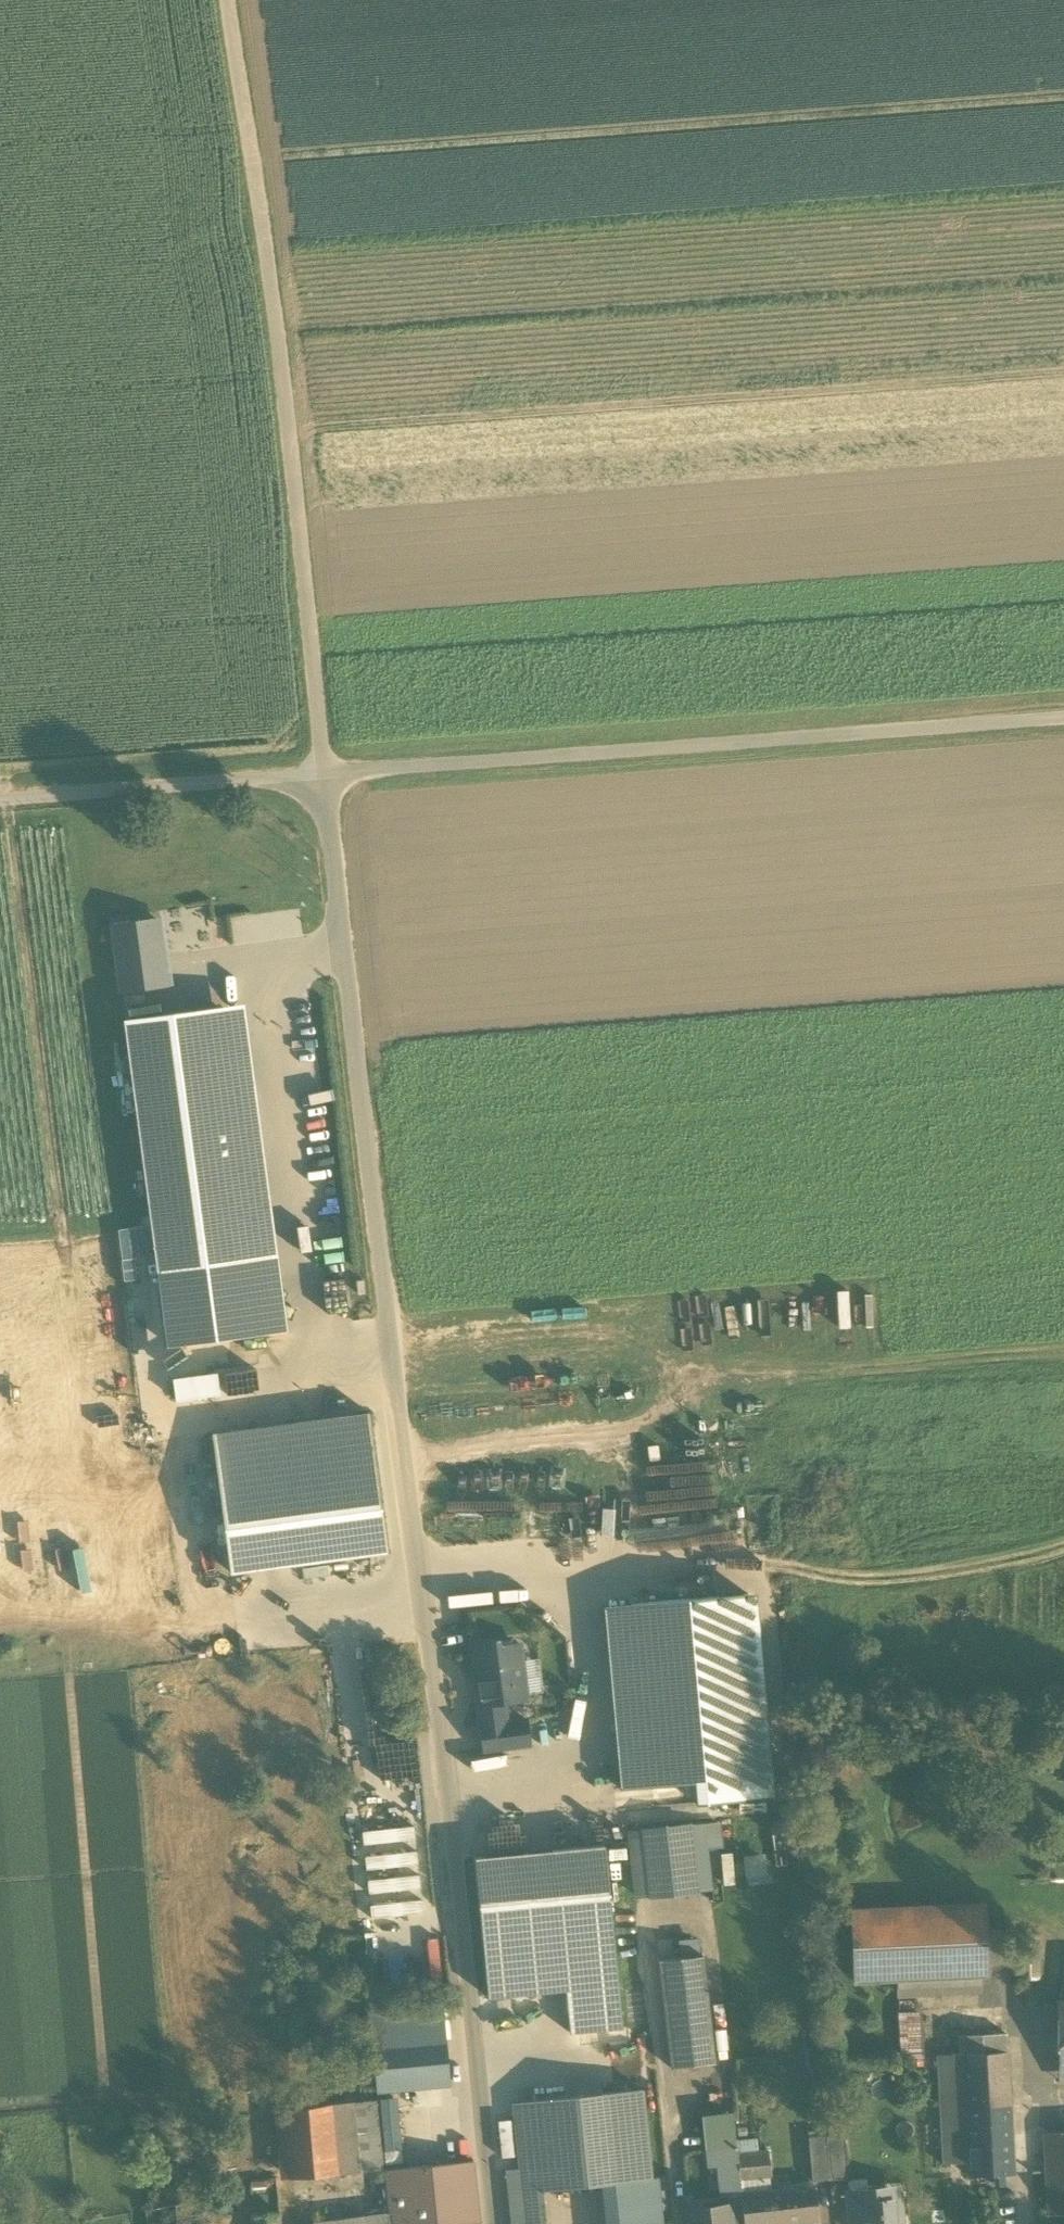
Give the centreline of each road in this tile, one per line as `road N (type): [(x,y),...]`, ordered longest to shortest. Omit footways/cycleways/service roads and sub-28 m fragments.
road 1 (unclassified): [(228,0),(280,348),(357,1103),(445,1774),(493,2223)]
road 2 (track): [(1063,716),(0,798)]

